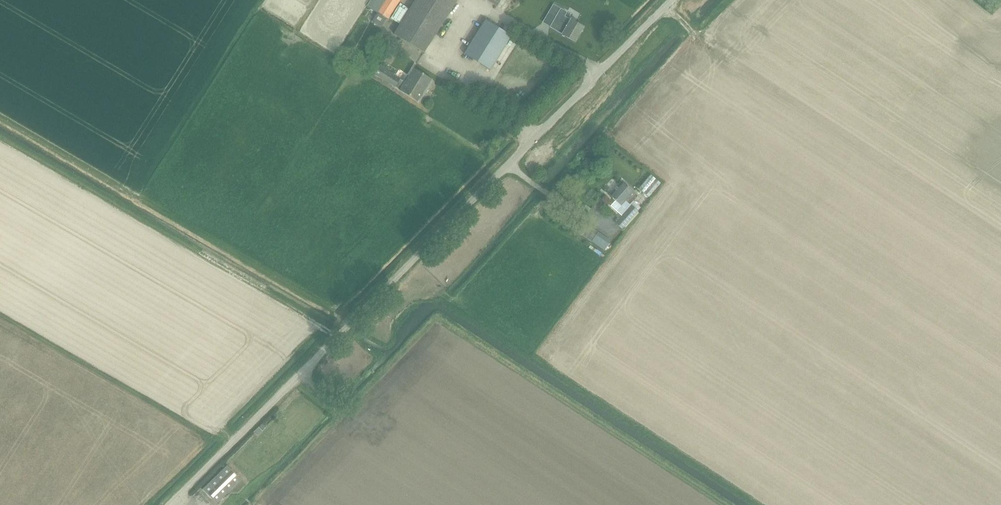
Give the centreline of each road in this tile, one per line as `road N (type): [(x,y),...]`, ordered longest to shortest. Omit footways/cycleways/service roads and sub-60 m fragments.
road 1 (unclassified): [(169,504),(672,0)]

